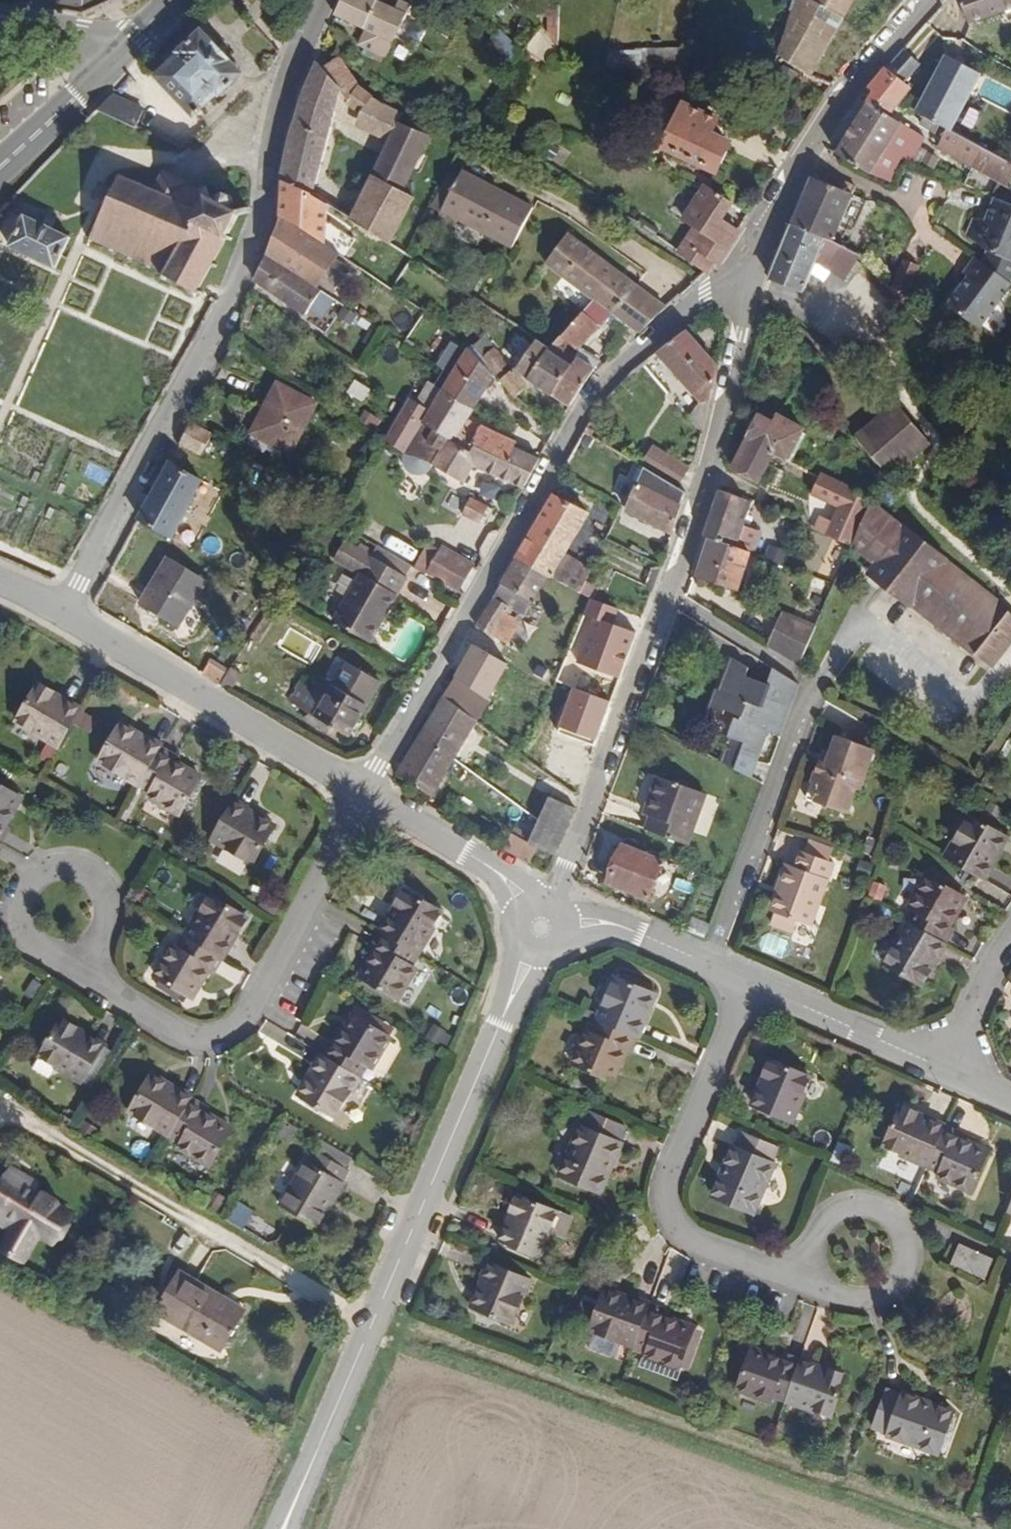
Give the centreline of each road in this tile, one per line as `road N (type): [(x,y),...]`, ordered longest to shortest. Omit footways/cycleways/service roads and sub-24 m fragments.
road 1 (secondary): [(754,264),(716,462),(542,929)]
road 2 (residential): [(319,0),(294,70),(272,210),(235,312),(80,583),(70,620)]
road 3 (residential): [(754,264),(667,326),(589,414),(369,792)]
road 4 (secondary): [(542,929),(318,1453)]
road 5 (residential): [(369,792),(249,1018),(229,1036),(181,1033),(92,976),(83,953)]
road 6 (residential): [(756,987),(676,1160),(669,1205),(705,1242),(823,1281)]
road 7 (residential): [(369,792),(70,620)]
road 8 (secondary): [(931,0),(837,109),(754,264)]
road 9 (residential): [(715,969),(817,697)]
road 10 (residential): [(542,929),(507,879),(369,792)]
road 11 (residential): [(823,1281),(848,1301),(880,1301),(911,1266),(900,1221),(872,1206),(840,1212)]
road 12 (residential): [(83,953),(105,934),(112,906),(99,879),(73,866),(45,872),(25,893),(30,936)]
road 13 (residential): [(949,1072),(756,987)]
road 14 (residential): [(715,969),(610,922),(542,929)]
road 15 (primary): [(0,166),(120,54)]
road 16 (residential): [(949,1072),(1010,936)]
road 17 (secondary): [(0,19),(76,32),(120,54)]

